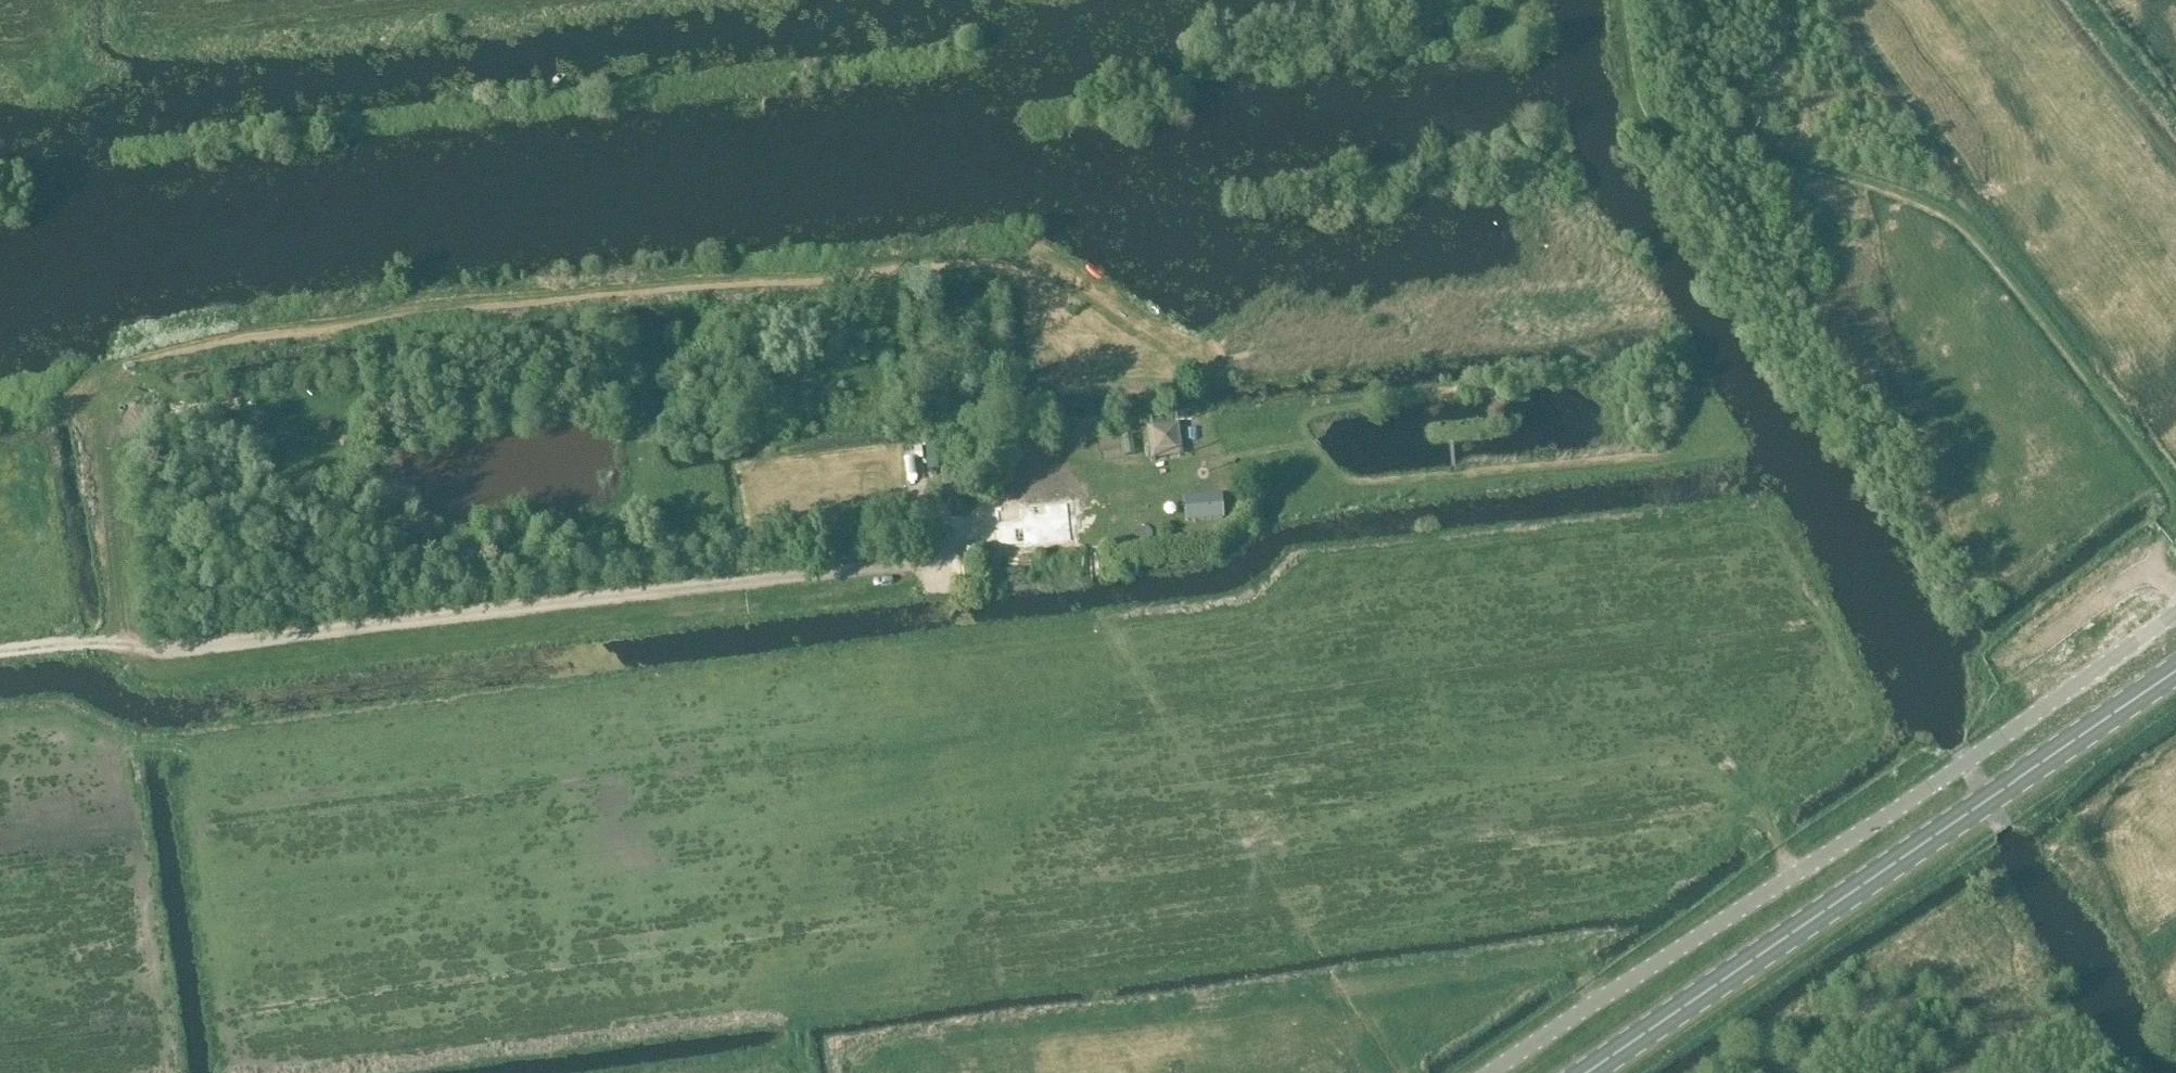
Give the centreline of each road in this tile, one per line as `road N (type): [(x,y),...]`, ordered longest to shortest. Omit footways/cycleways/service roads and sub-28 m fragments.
road 1 (unclassified): [(1491,1072),(1980,754),(2175,615)]
road 2 (primary): [(1587,1072),(2175,672)]

